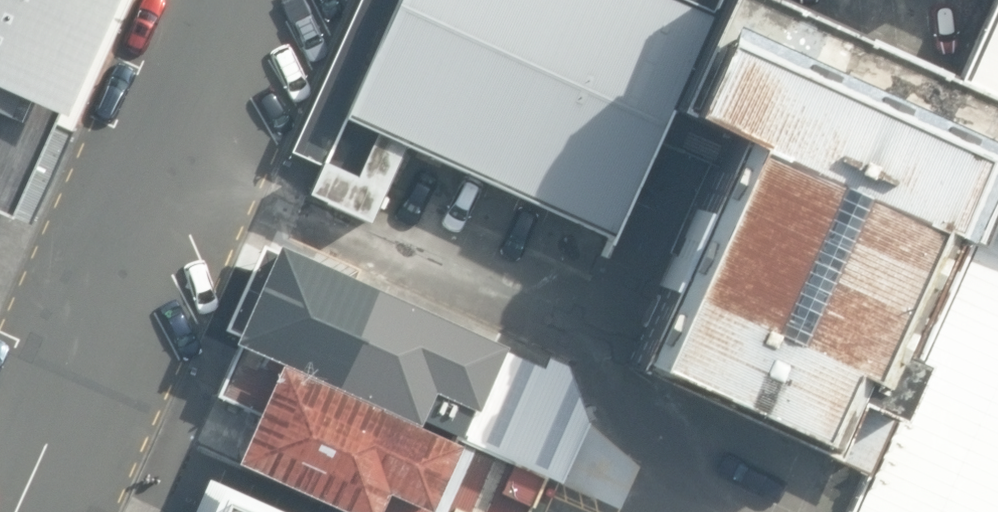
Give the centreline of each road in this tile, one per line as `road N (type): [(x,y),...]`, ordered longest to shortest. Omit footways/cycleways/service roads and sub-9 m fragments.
road 1 (unclassified): [(243,0),(12,511)]

